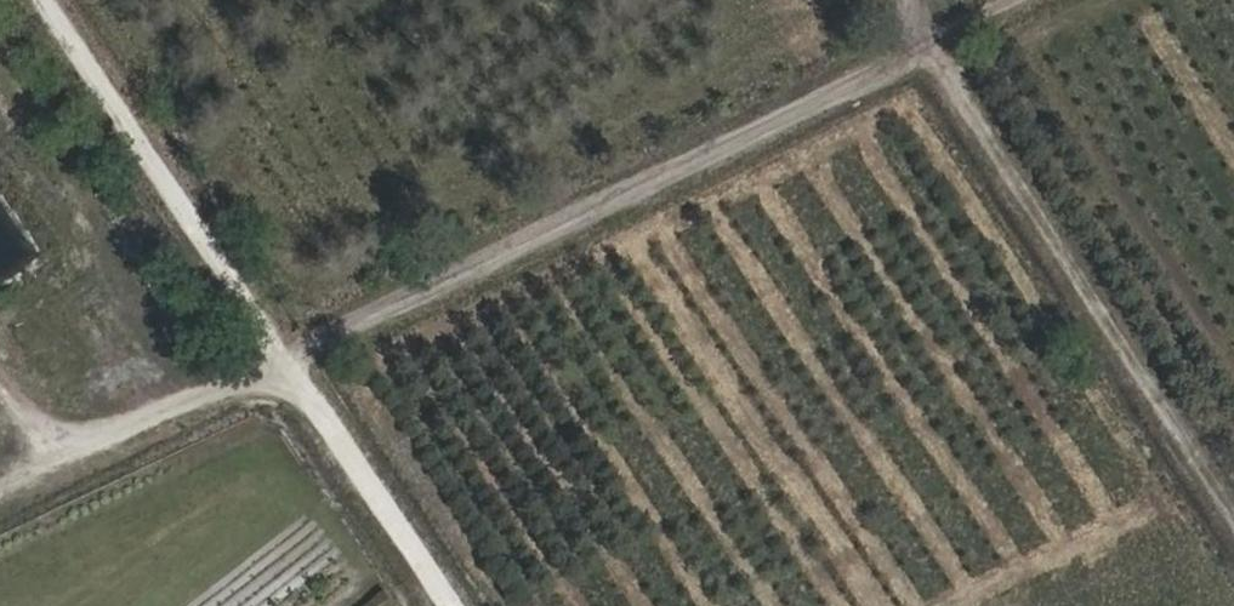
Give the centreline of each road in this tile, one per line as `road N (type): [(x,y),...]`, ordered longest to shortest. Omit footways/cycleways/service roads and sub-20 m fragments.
road 1 (track): [(0,498),(1011,0)]
road 2 (track): [(905,0),(1233,508)]
road 3 (track): [(291,355),(54,0)]
road 4 (track): [(291,355),(457,605)]

